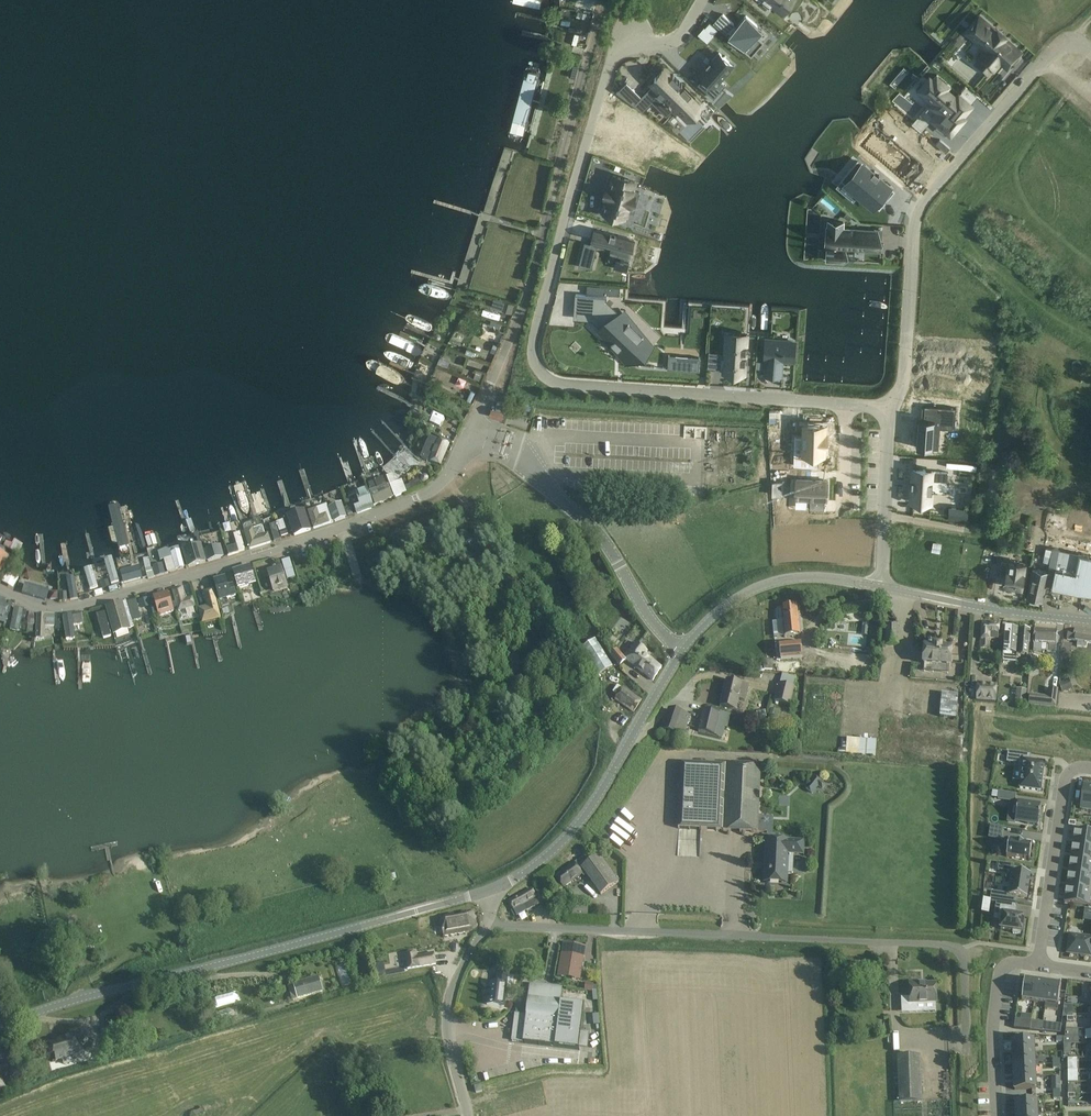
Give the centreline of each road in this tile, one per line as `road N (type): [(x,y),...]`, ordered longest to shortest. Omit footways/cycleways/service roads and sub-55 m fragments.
road 1 (residential): [(846,404),(572,386),(547,378),(533,361),(612,56),(679,39),(703,0)]
road 2 (unclassified): [(967,1055),(964,946),(486,926)]
road 3 (residential): [(469,437),(438,485),(370,518),(71,606),(40,607),(0,588)]
road 4 (tertiary): [(0,1025),(491,889)]
road 5 (unclassified): [(891,408),(904,377),(920,207),(1056,49),(1071,43),(1090,53)]
road 6 (residential): [(603,0),(523,304),(474,424)]
road 7 (tertiary): [(682,649),(577,824),(545,858),(491,889)]
road 8 (unclassified): [(525,457),(603,540),(645,611),(682,649)]
road 9 (tertiary): [(882,587),(814,576),(772,582),(717,613),(682,649)]
road 10 (residential): [(1035,964),(1066,780),(1090,769)]
road 11 (tertiary): [(1090,621),(882,587)]
road 12 (unclassified): [(467,1115),(450,1048),(449,1000),(486,926)]
road 13 (residential): [(1035,964),(1012,962),(999,974),(995,1115)]
road 14 (unclassified): [(882,587),(891,408)]

